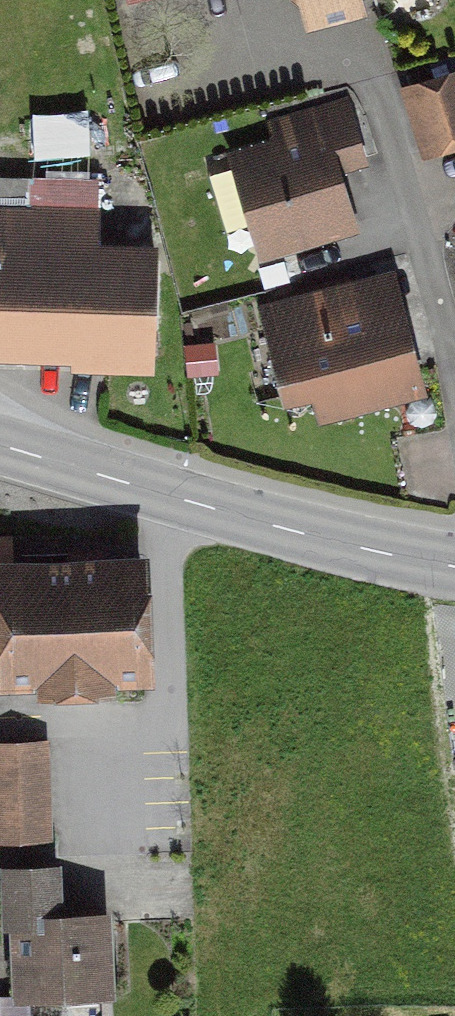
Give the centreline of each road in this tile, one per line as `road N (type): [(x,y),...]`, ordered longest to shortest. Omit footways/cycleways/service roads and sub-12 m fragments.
road 1 (secondary): [(0,443),(341,543),(454,564)]

